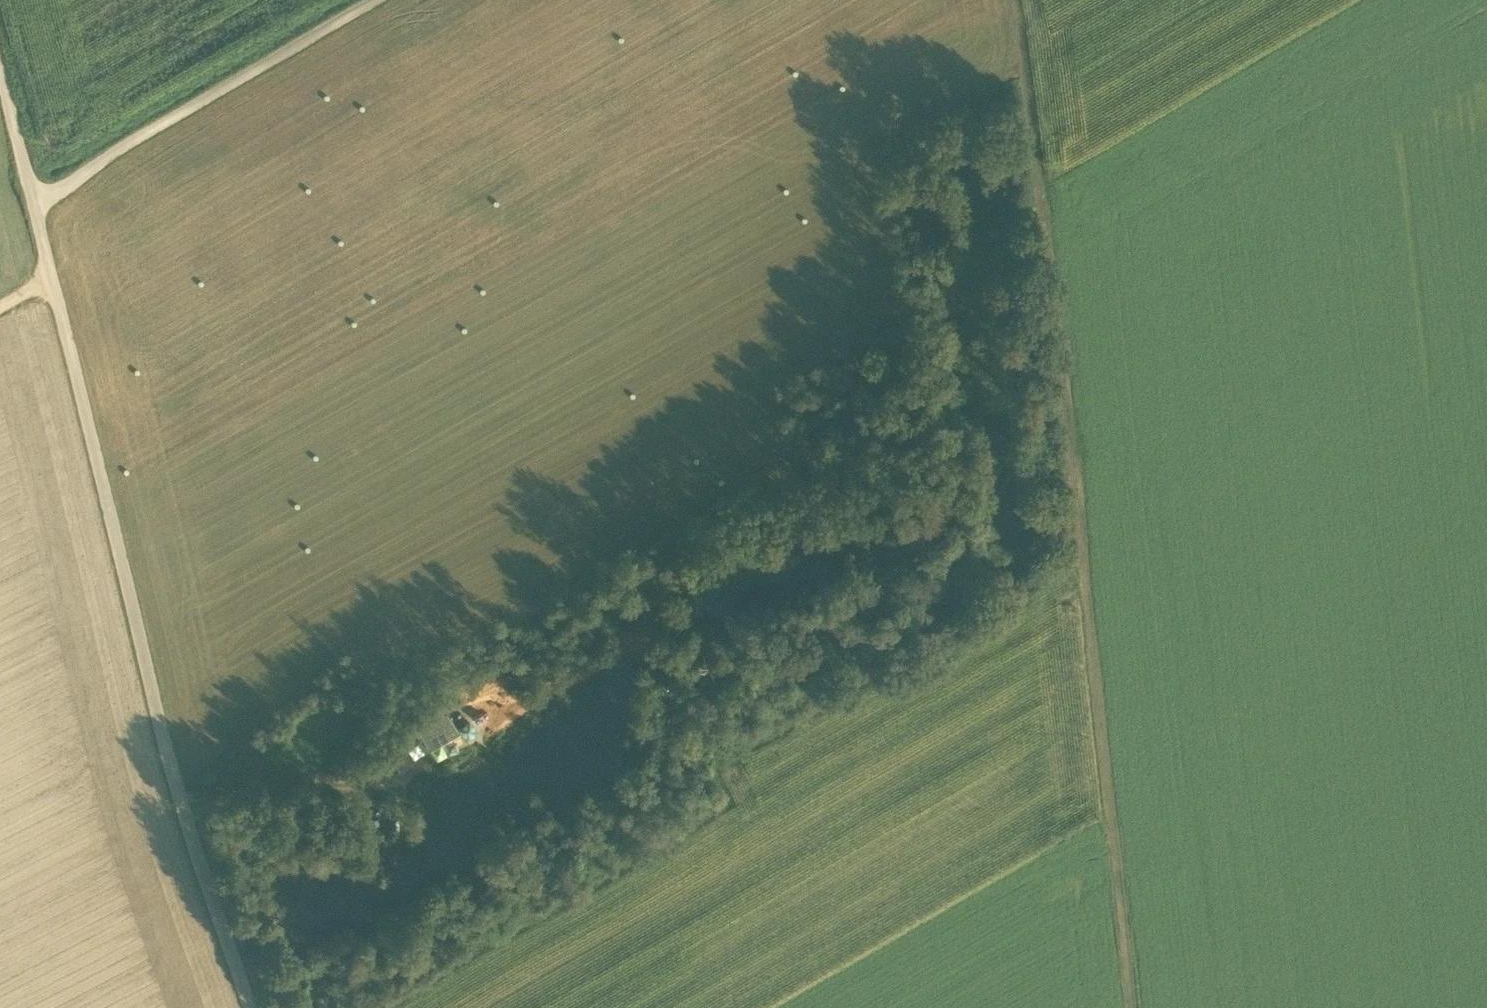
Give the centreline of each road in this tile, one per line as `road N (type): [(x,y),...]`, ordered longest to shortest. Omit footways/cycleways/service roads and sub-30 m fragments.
road 1 (track): [(1131,1007),(1012,0)]
road 2 (track): [(30,200),(180,815),(248,1007)]
road 3 (track): [(30,200),(373,0)]
road 4 (track): [(0,73),(30,200)]

